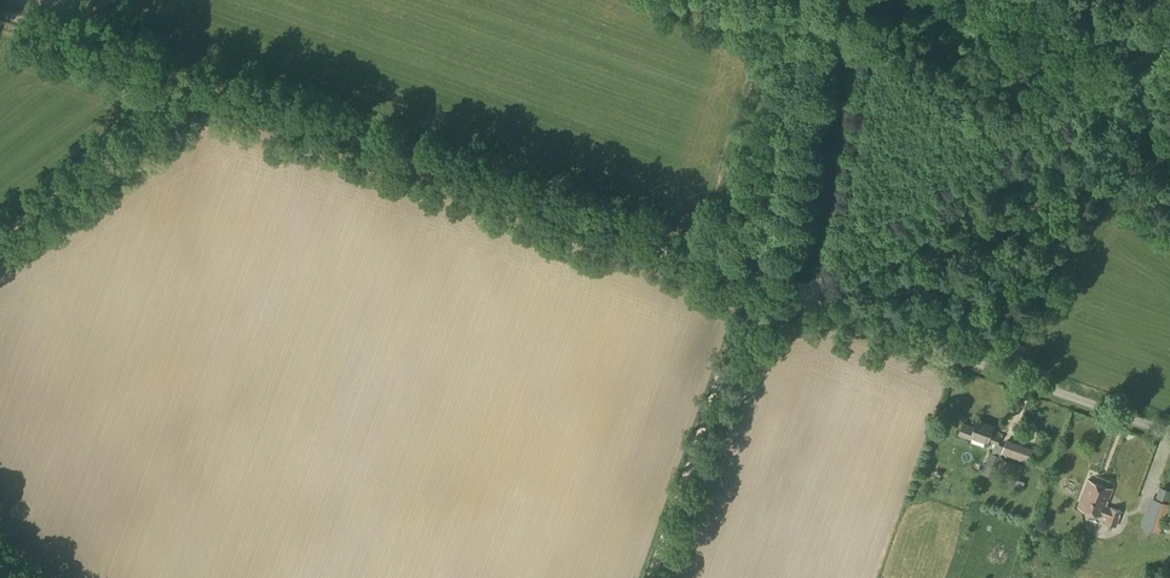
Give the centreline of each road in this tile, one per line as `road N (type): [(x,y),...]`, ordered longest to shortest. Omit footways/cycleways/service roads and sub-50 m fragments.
road 1 (unclassified): [(1169,433),(0,15)]
road 2 (track): [(793,300),(1095,93)]
road 3 (track): [(649,577),(731,351),(793,300)]
road 4 (track): [(0,234),(184,116),(227,97)]

